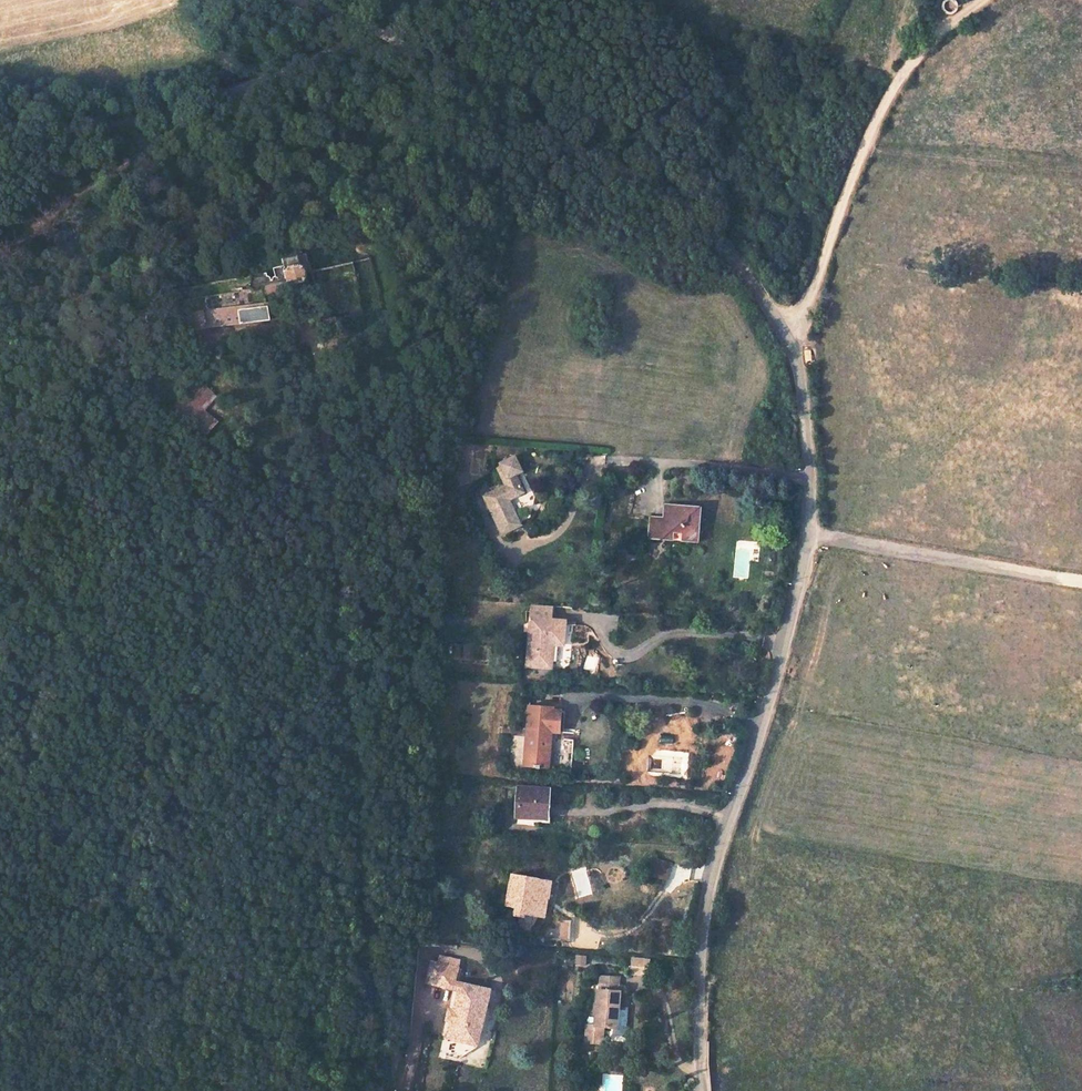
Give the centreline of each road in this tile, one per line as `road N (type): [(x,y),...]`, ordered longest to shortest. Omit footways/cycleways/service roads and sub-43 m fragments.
road 1 (unclassified): [(701,1090),(699,974),(712,875),(770,699),(809,539),(794,341),(698,219),(496,109),(433,64)]
road 2 (unclassified): [(385,1090),(315,325)]
road 3 (unclassified): [(0,130),(97,129),(189,106),(348,48),(433,64)]
road 4 (track): [(794,341),(881,110),(930,40)]
road 5 (track): [(292,0),(380,32),(433,64)]

